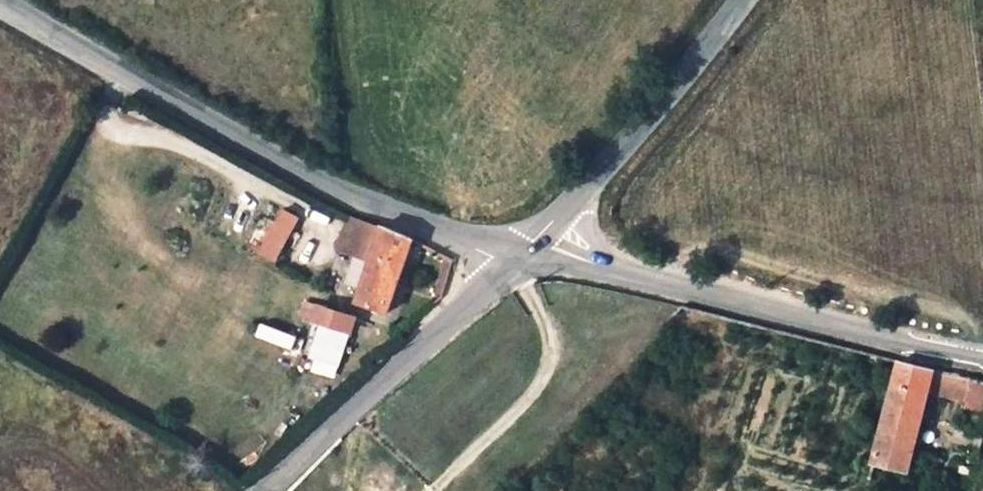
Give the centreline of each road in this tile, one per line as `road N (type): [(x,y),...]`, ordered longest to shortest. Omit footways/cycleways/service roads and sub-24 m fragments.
road 1 (unclassified): [(512,265),(312,176),(0,2)]
road 2 (unclassified): [(539,238),(590,261),(982,361)]
road 3 (unclassified): [(512,265),(271,490)]
road 4 (unclassified): [(745,0),(539,238)]

